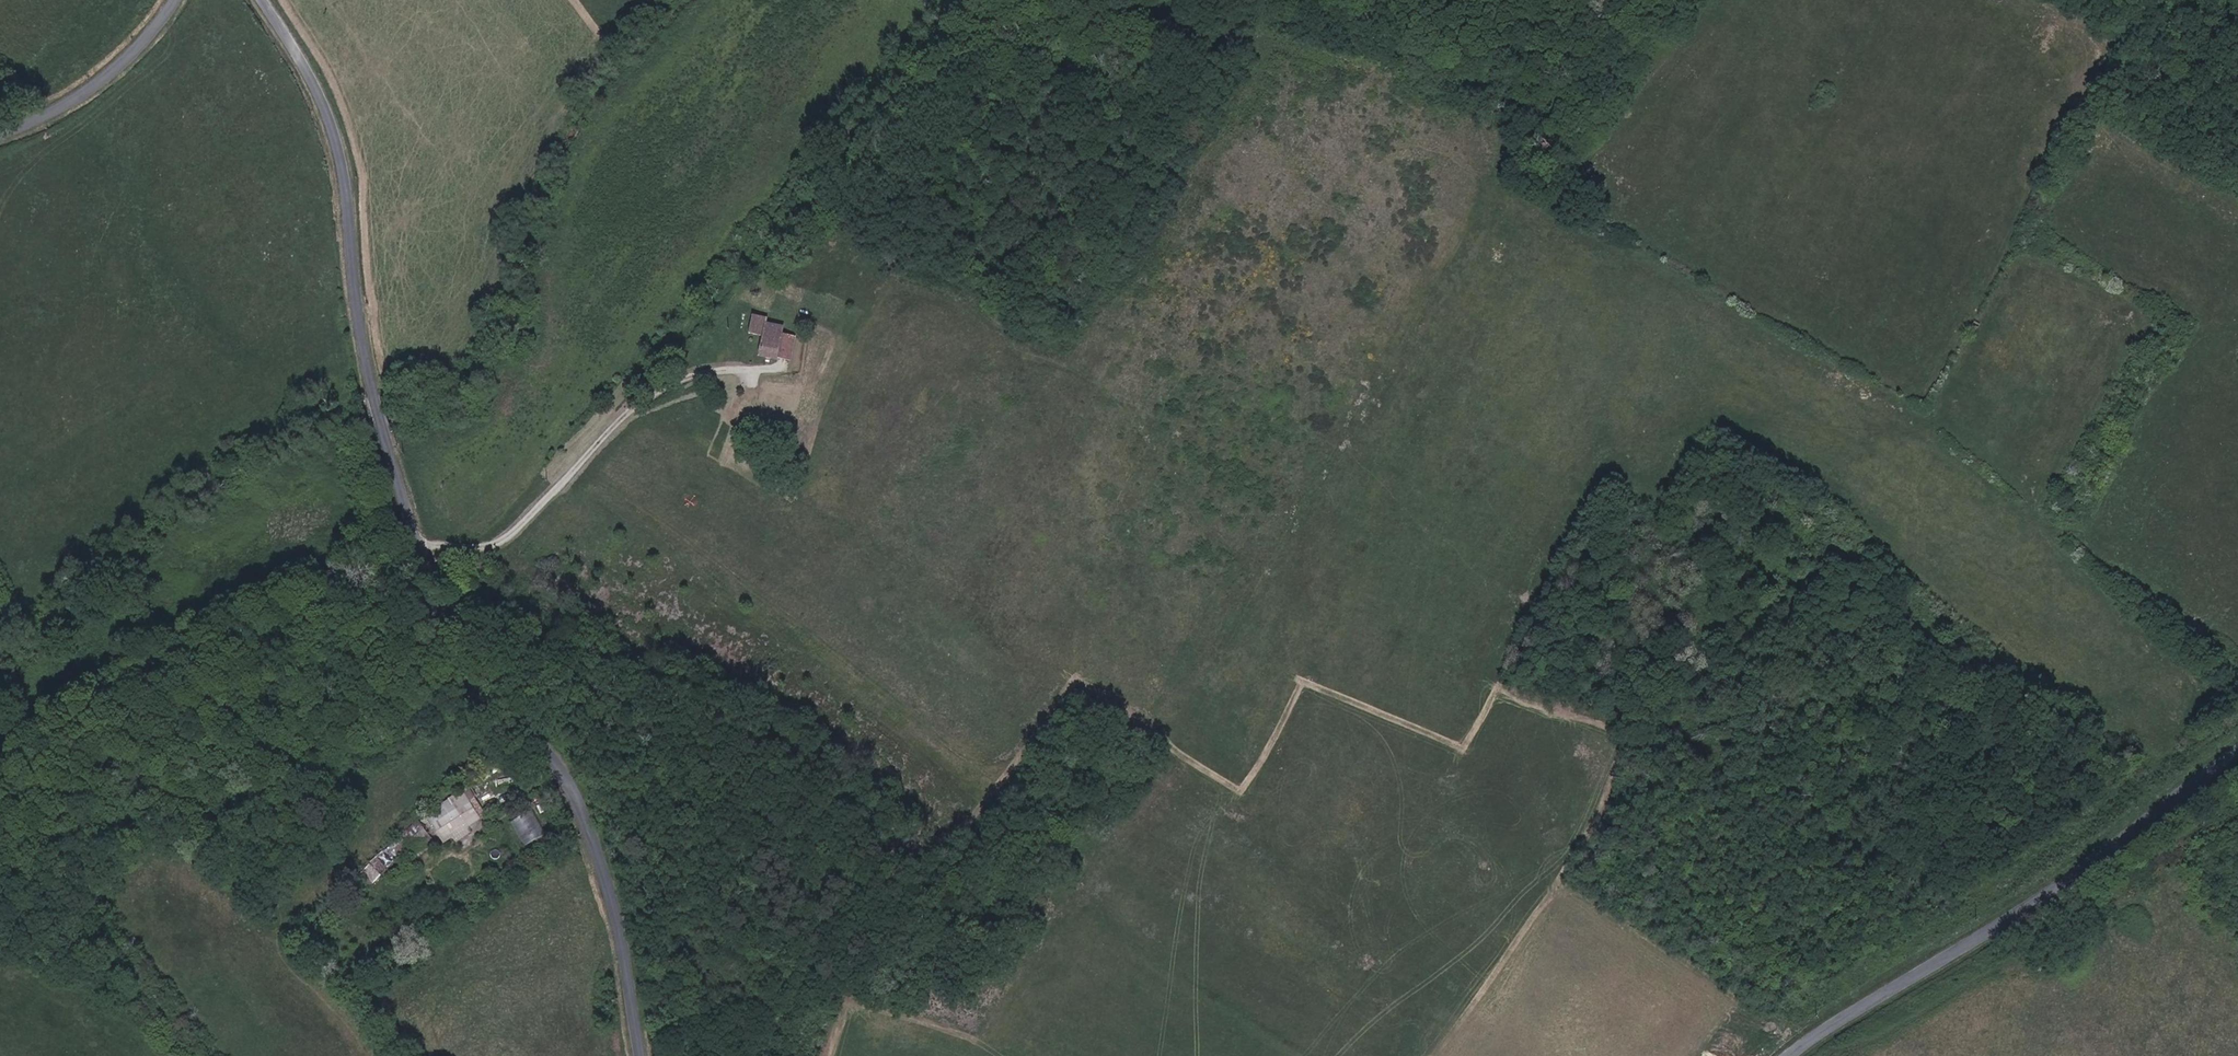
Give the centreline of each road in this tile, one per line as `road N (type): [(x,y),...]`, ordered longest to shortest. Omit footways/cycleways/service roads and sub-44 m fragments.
road 1 (tertiary): [(263,0),(312,72),(334,128),(370,387),(444,648),(469,686),(551,754),(574,795),(611,900),(642,1055)]
road 2 (unclassified): [(2237,754),(2116,850),(1794,1055)]
road 3 (track): [(414,541),(478,546),(502,540),(648,399),(702,373),(752,374)]
road 4 (tertiary): [(174,0),(133,52),(76,98),(0,133)]

